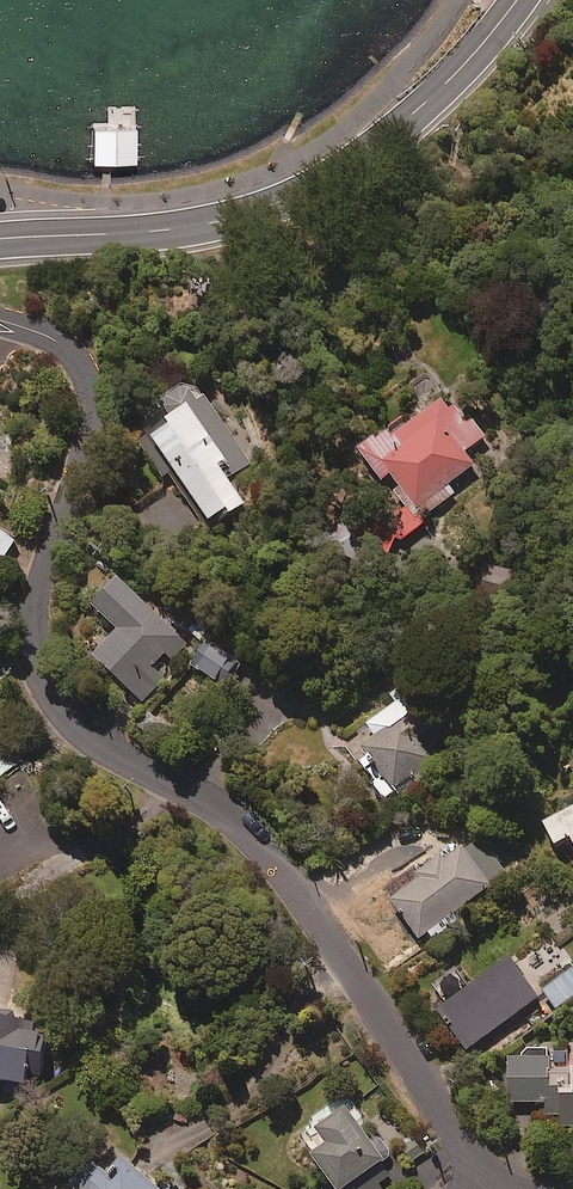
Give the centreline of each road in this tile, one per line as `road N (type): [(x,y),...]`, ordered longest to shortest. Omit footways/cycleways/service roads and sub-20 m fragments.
road 1 (residential): [(479,1171),(336,945),(281,873),(212,806),(92,746),(46,691),(32,637),(34,610),(90,441),(91,393),(60,344),(0,321)]
road 2 (secondary): [(518,0),(430,99),(330,177),(282,201),(171,231),(0,239)]

